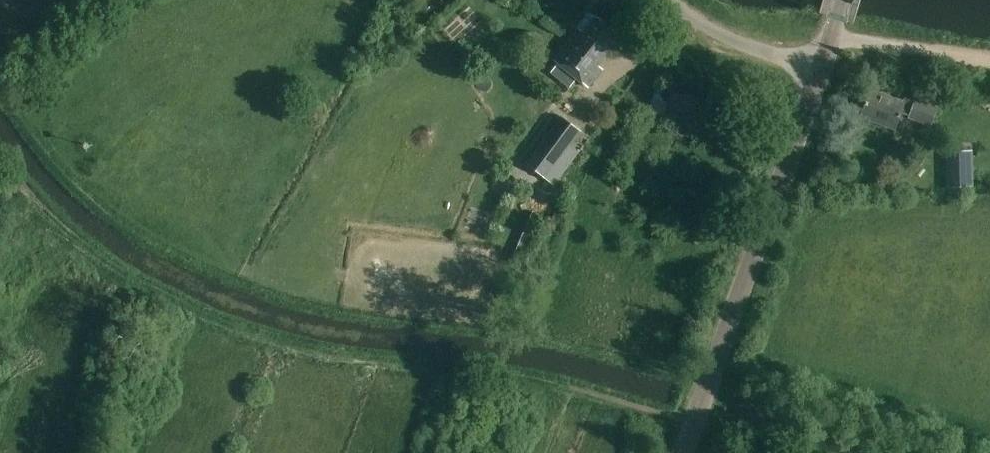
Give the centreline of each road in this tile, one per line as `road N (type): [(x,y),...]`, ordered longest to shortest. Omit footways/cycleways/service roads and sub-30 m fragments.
road 1 (tertiary): [(681,452),(820,70)]
road 2 (unclassified): [(820,70),(769,57),(663,0)]

